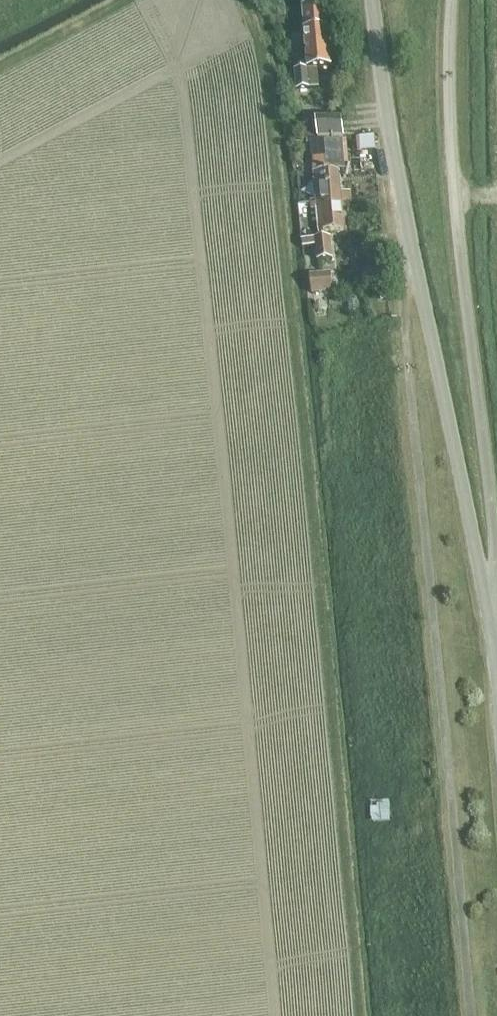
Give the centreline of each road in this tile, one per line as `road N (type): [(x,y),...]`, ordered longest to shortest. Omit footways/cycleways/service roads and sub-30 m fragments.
road 1 (unclassified): [(473,1015),(403,288),(407,234)]
road 2 (unclassified): [(496,664),(494,558),(455,201),(451,0)]
road 3 (unclassified): [(496,664),(407,234)]
road 4 (unclassified): [(407,234),(369,0)]

